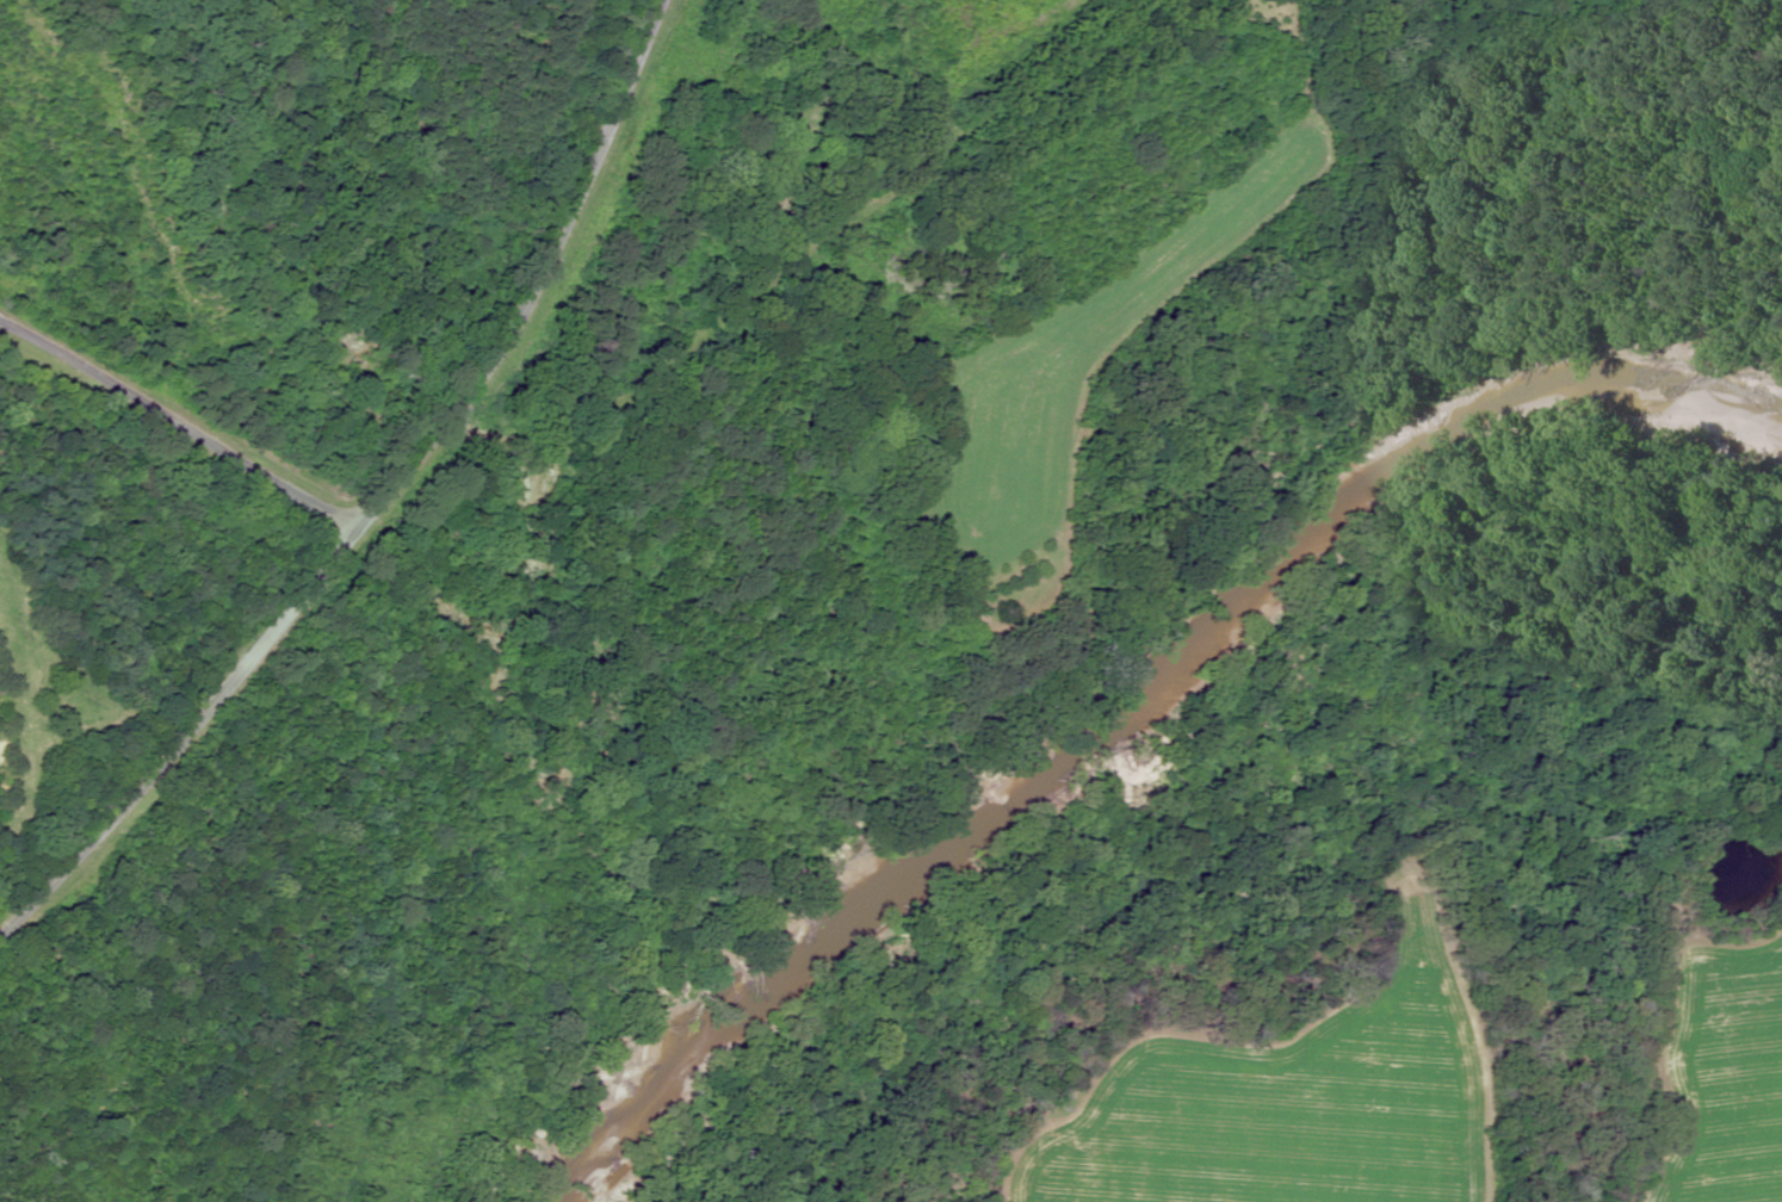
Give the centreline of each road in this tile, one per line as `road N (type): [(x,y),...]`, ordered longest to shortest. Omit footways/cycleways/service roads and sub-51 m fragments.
road 1 (residential): [(0,919),(326,563),(475,377),(657,0)]
road 2 (residential): [(0,299),(62,316),(353,528)]

